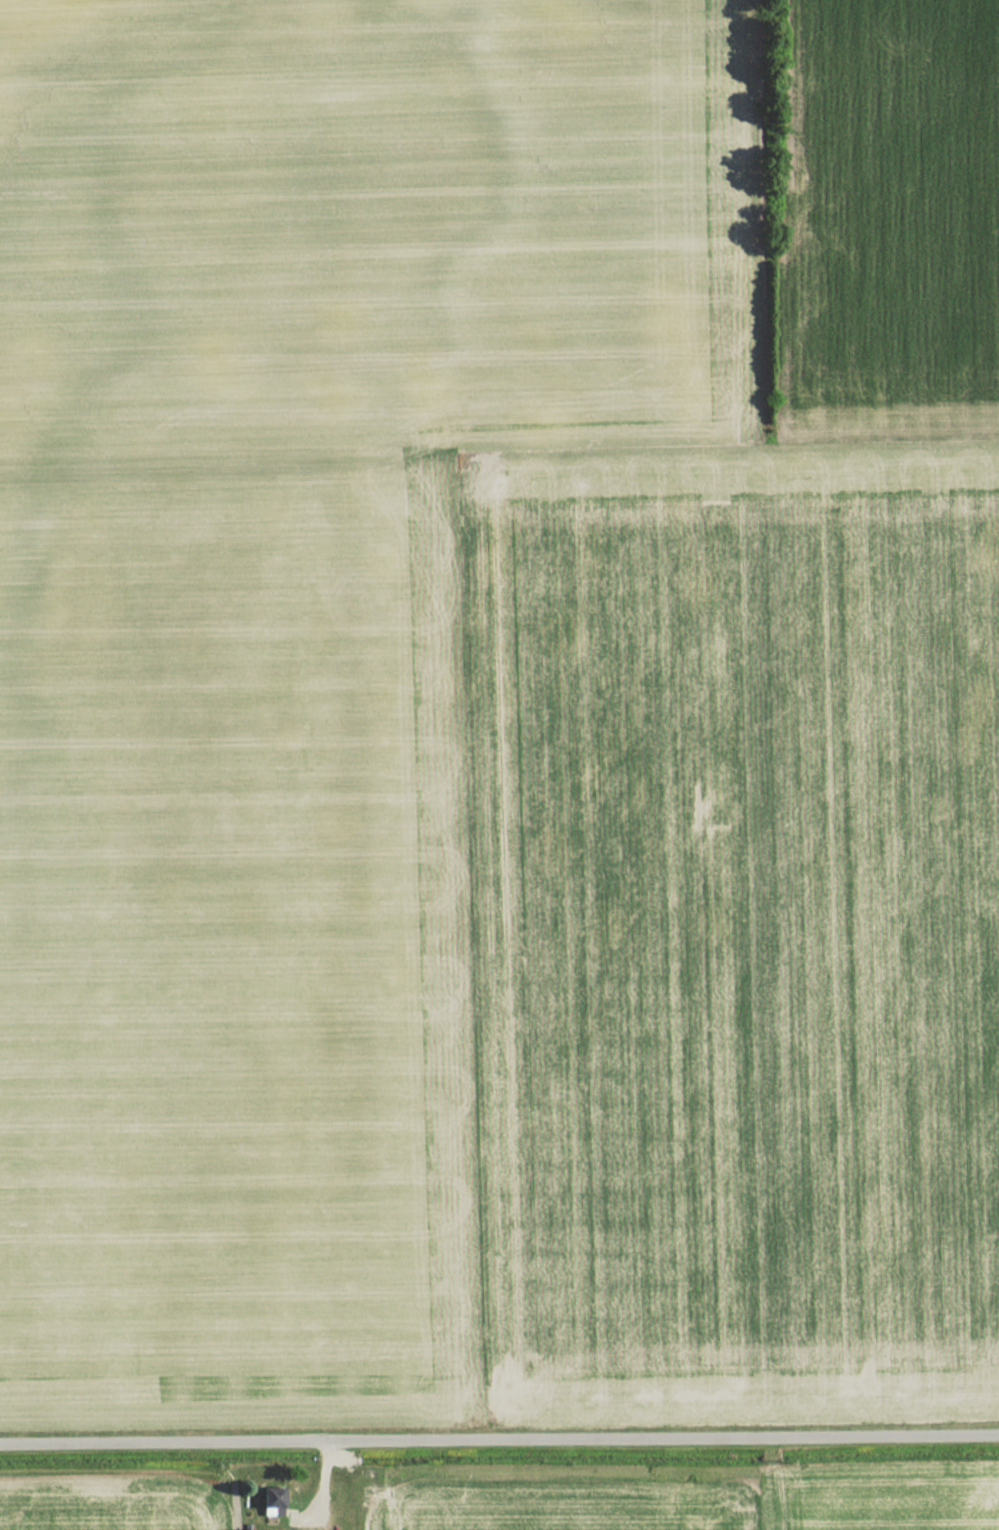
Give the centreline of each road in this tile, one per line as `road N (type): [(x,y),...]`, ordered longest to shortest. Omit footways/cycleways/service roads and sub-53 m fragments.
road 1 (residential): [(0,1446),(998,1434)]

